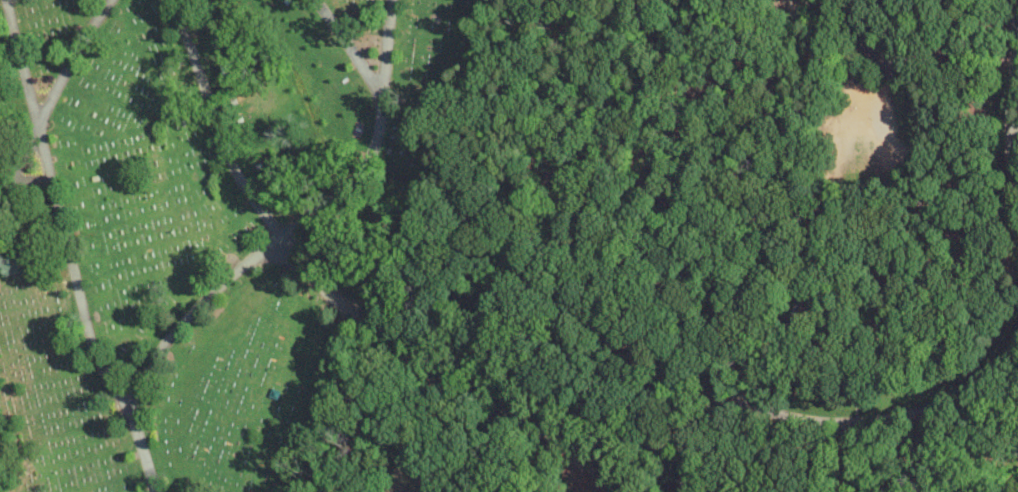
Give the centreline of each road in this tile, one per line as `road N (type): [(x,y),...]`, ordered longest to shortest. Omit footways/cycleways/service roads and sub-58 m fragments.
road 1 (residential): [(1017,358),(997,388),(919,421),(869,431),(831,430),(731,401),(713,406),(698,423),(681,491)]
road 2 (residential): [(1005,0),(1006,161),(1017,233)]

